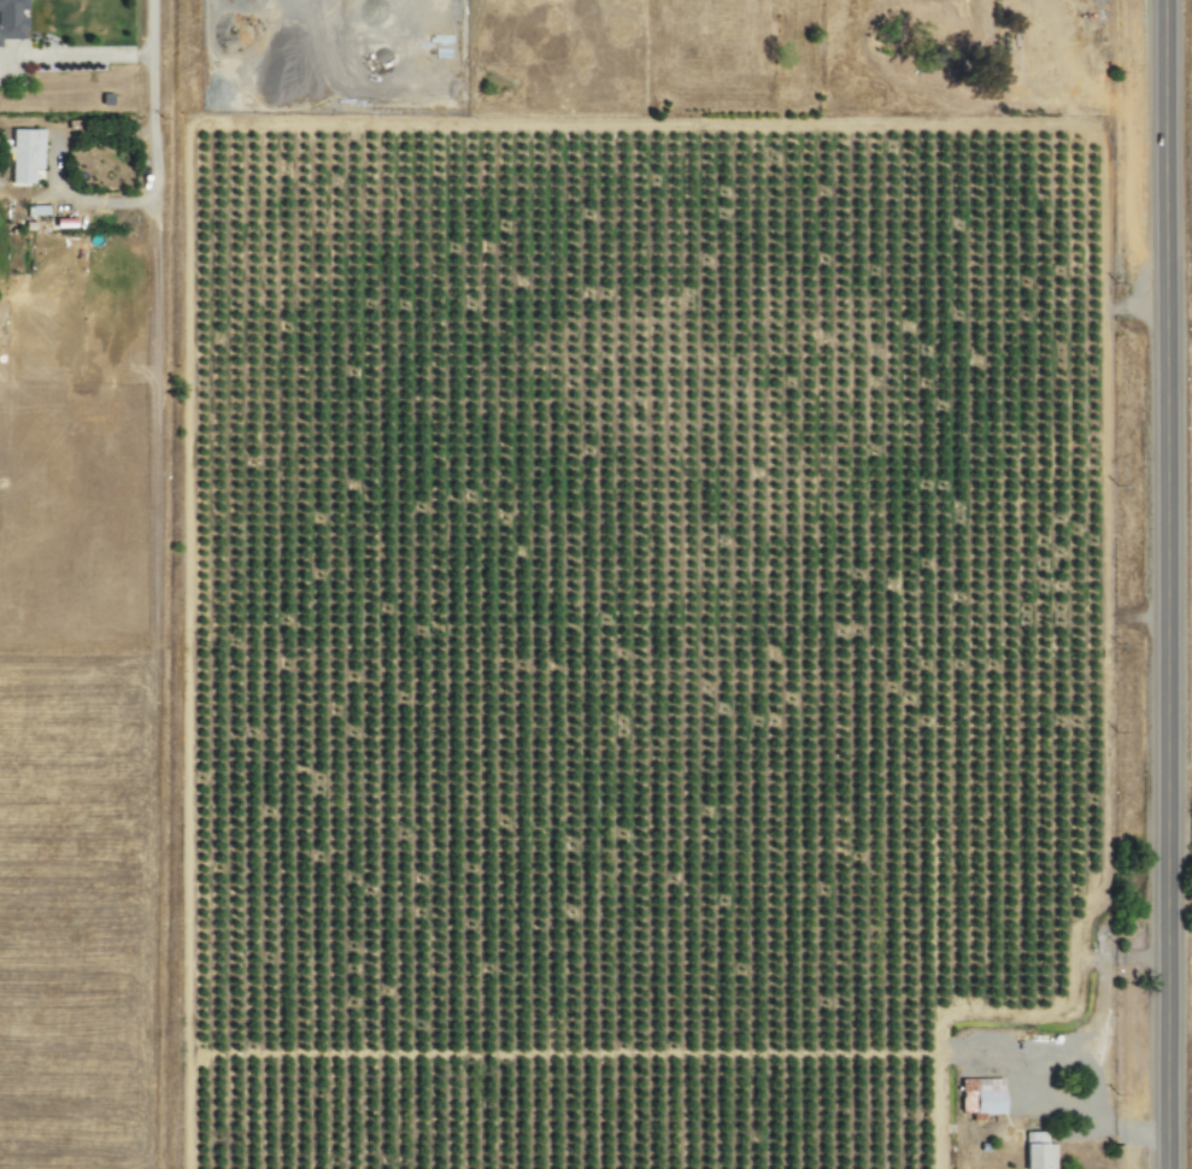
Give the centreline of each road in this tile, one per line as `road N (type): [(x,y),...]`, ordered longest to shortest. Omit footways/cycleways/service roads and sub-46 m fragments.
road 1 (tertiary): [(1168,1168),(1162,0)]

